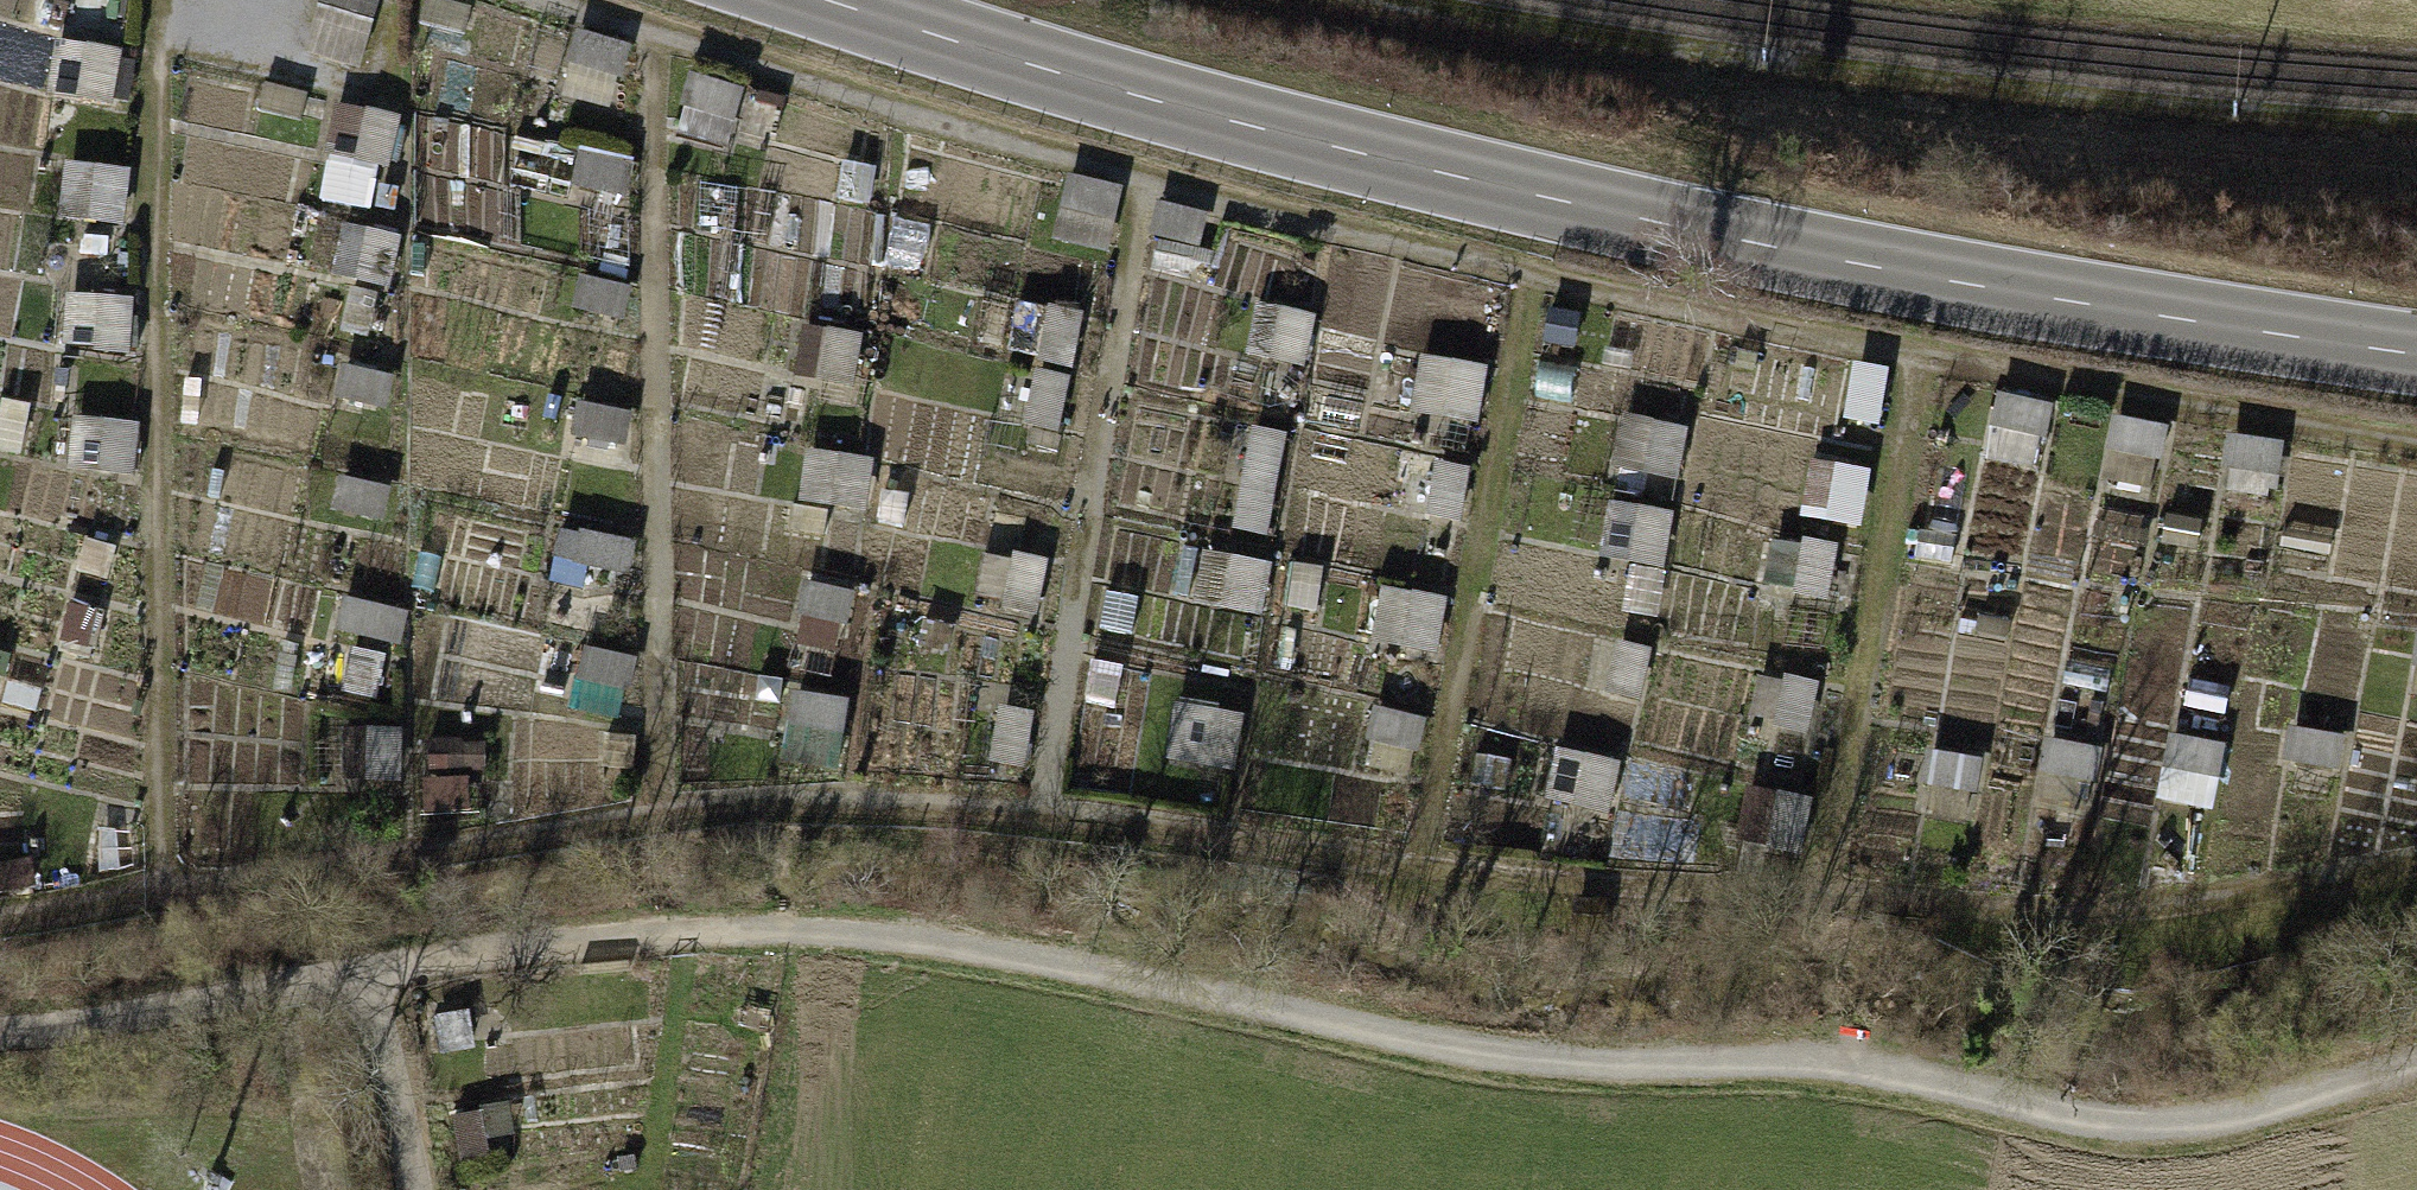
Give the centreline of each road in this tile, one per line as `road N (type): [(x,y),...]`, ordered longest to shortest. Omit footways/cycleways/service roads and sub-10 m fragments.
road 1 (track): [(0,922),(689,814),(1032,817),(1995,917),(2416,867)]
road 2 (track): [(374,972),(644,930),(778,937),(939,950),(1255,1013),(1795,1076),(2039,1094),(2226,1067),(2416,1020)]
road 3 (track): [(2416,449),(1903,369),(556,0)]
road 4 (secondary): [(2416,340),(1882,255),(1348,148),(841,0)]
road 5 (track): [(142,0),(150,896)]
road 6 (track): [(639,23),(653,822)]
road 7 (track): [(1136,159),(1032,817)]
road 8 (track): [(1530,267),(1403,856)]
road 9 (track): [(1903,369),(1809,898)]
road 10 (track): [(374,972),(406,1189)]

